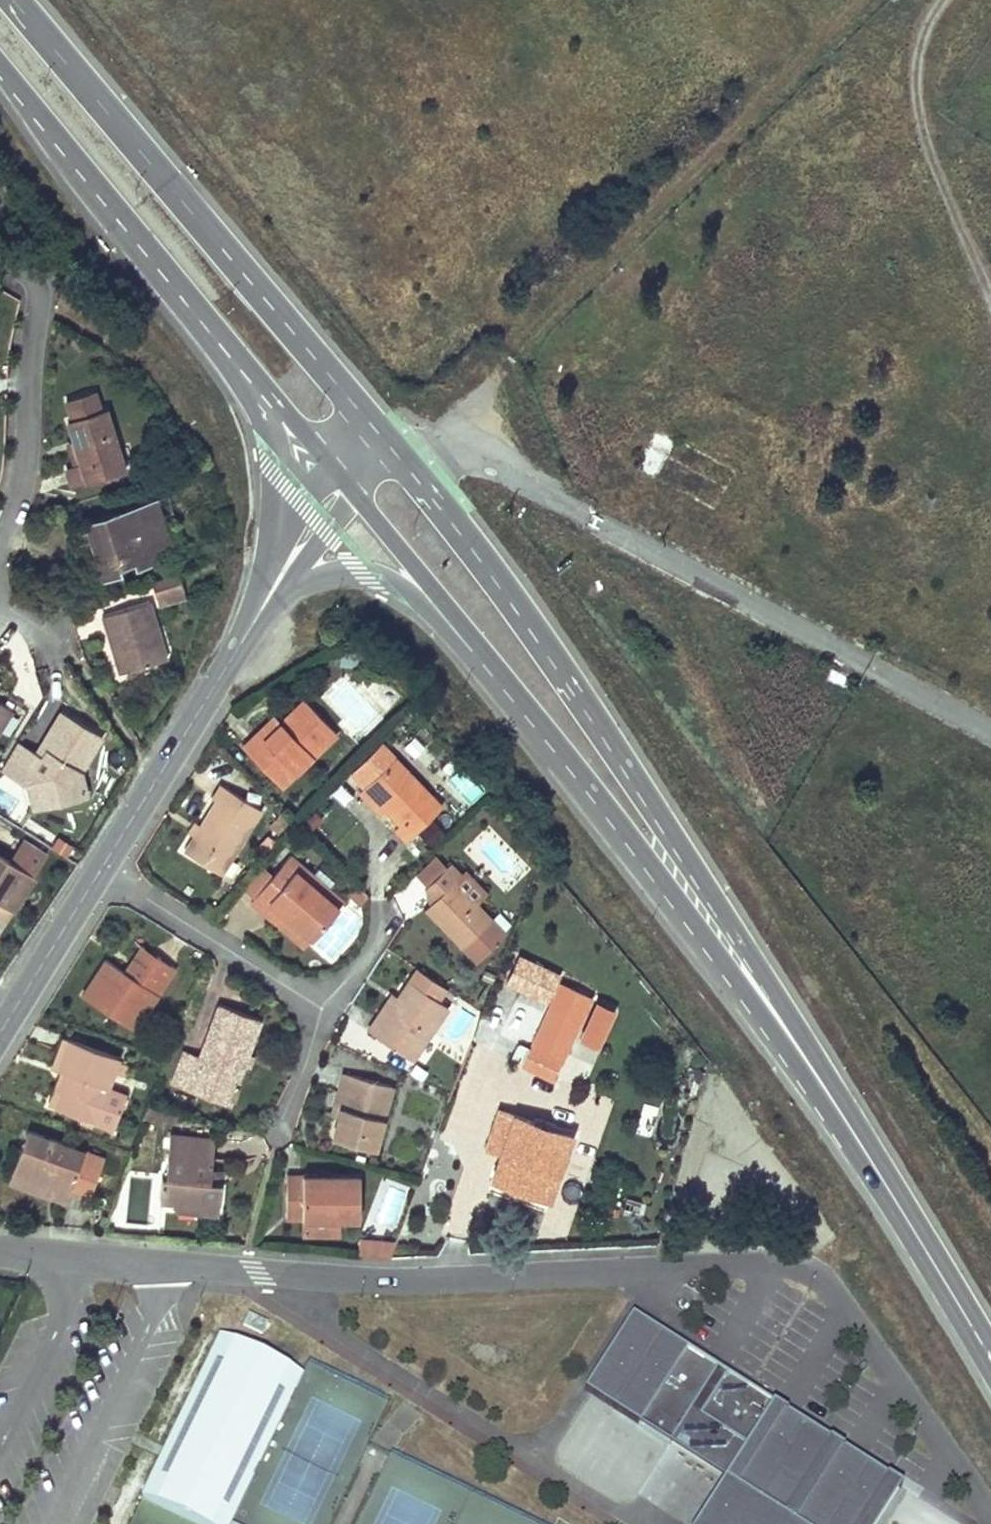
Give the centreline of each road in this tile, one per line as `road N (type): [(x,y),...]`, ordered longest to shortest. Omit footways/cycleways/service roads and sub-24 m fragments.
road 1 (secondary): [(831,1096),(774,989),(623,761),(381,437)]
road 2 (residential): [(0,1248),(354,1278),(622,1272)]
road 3 (track): [(861,0),(525,340),(450,458)]
road 4 (secondary): [(381,437),(12,0)]
road 5 (secondary): [(486,655),(831,1096)]
road 6 (secondary): [(0,65),(270,394)]
road 7 (track): [(955,0),(928,65),(924,108),(936,170),(990,293)]
road 8 (secondary): [(831,1096),(990,1359)]
road 9 (residential): [(0,255),(22,268),(39,302),(22,481),(0,532)]
road 10 (residential): [(101,865),(319,1010)]
road 11 (residential): [(101,865),(234,654)]
road 12 (residential): [(297,576),(339,571),(399,582),(465,653),(486,655)]
road 13 (secondary): [(354,492),(486,655)]
road 14 (residential): [(0,1027),(101,865)]
road 15 (residential): [(270,394),(280,530)]
road 16 (residential): [(280,530),(234,654)]
road 17 (residential): [(319,1010),(390,908)]
road 18 (residential): [(319,1010),(278,1123)]

